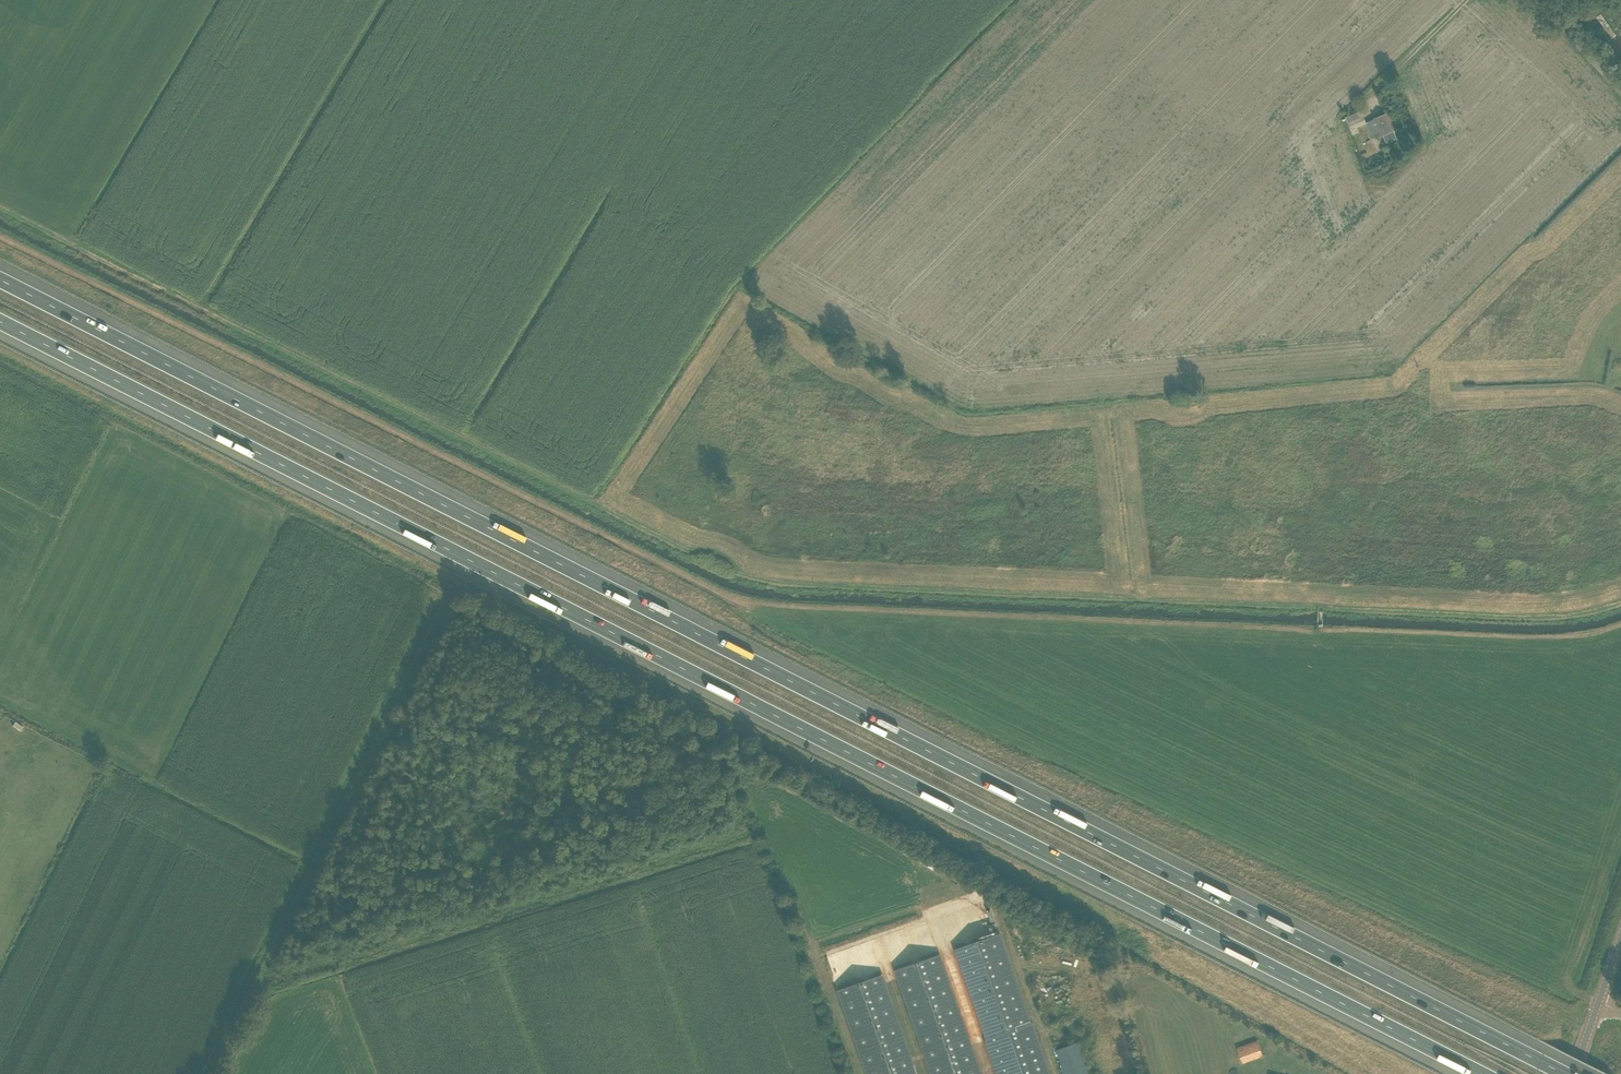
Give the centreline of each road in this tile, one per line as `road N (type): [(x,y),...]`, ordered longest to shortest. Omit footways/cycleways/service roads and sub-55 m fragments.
road 1 (motorway): [(1565,1073),(0,276)]
road 2 (motorway): [(0,324),(1489,1073)]
road 3 (track): [(706,739),(742,831),(731,841),(261,987)]
road 4 (track): [(443,629),(214,1073)]

